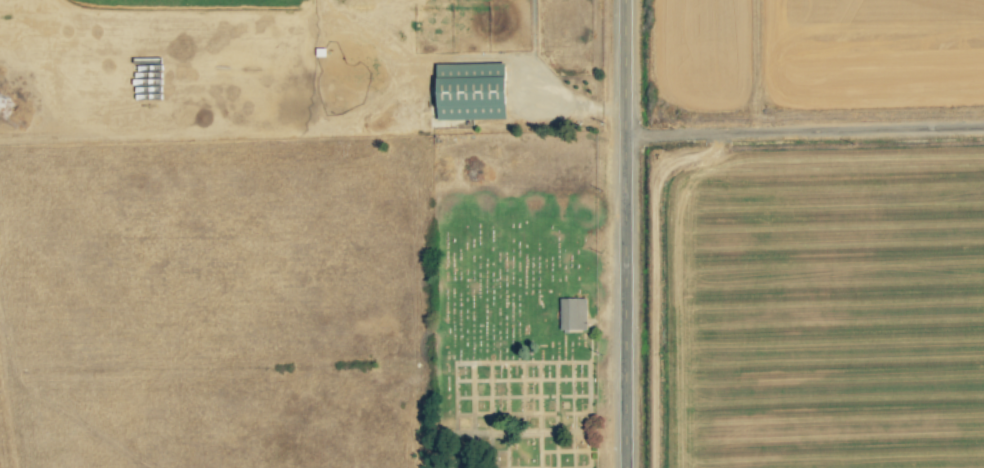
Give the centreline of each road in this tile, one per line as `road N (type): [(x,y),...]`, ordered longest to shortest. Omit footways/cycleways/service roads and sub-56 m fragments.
road 1 (tertiary): [(626,0),(627,467)]

